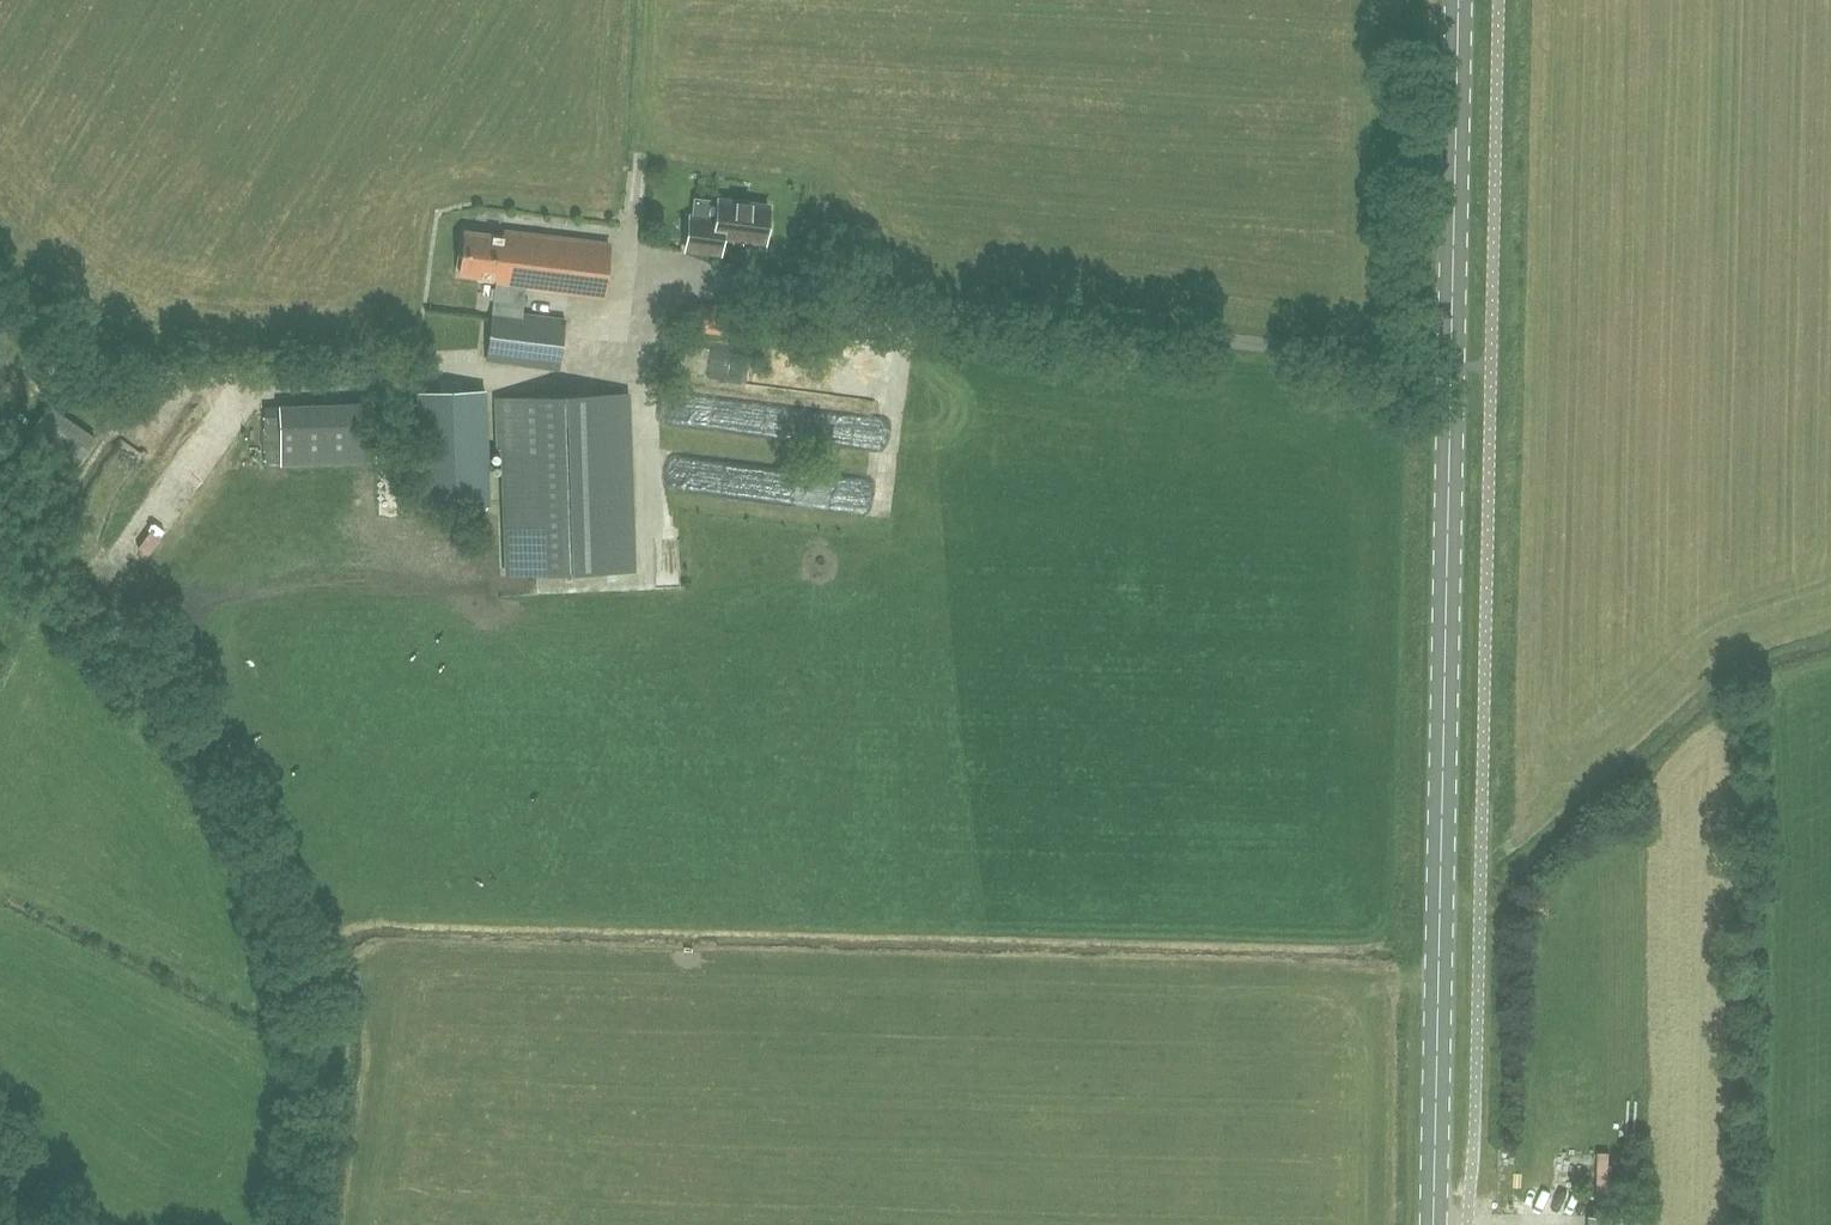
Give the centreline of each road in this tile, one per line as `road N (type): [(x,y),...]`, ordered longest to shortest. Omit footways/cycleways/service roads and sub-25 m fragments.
road 1 (secondary): [(1437,1224),(1462,0)]

